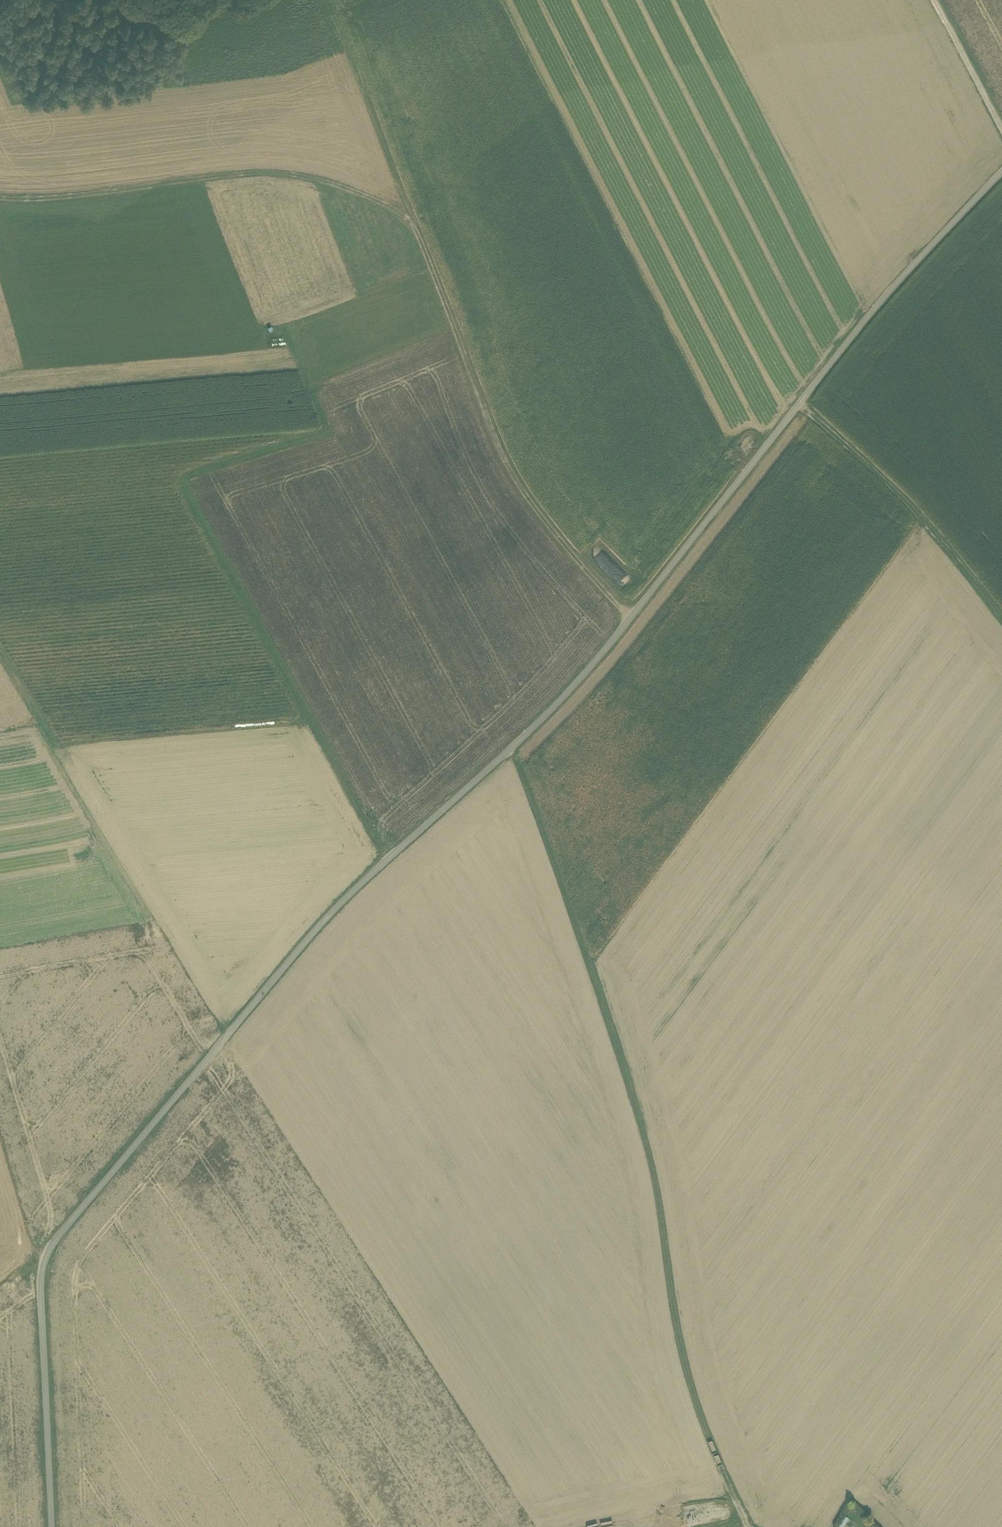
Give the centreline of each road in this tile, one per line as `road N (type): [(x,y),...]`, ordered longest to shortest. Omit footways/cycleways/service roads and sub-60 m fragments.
road 1 (unclassified): [(1001,171),(875,304),(583,674),(320,924),(41,1260),(50,1526)]
road 2 (track): [(621,626),(492,444),(408,205),(267,169),(0,191)]
road 3 (track): [(408,205),(333,0)]

